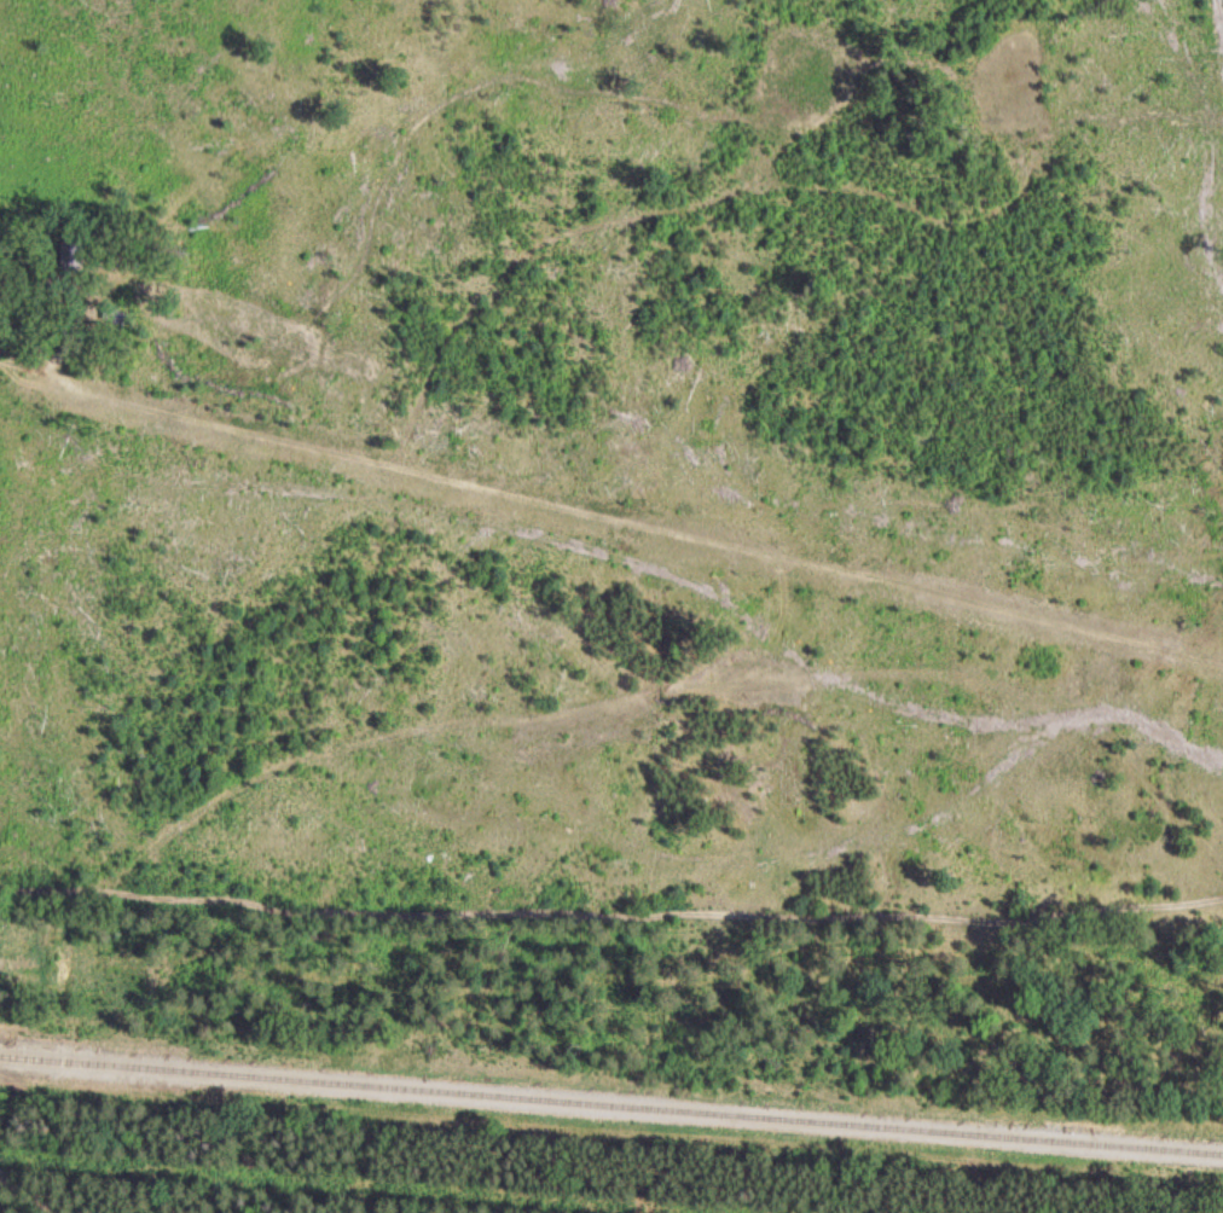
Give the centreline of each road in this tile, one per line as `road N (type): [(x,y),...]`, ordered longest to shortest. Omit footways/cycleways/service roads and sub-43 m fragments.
road 1 (residential): [(0,877),(69,870),(338,889),(522,886),(786,910),(1222,880)]

